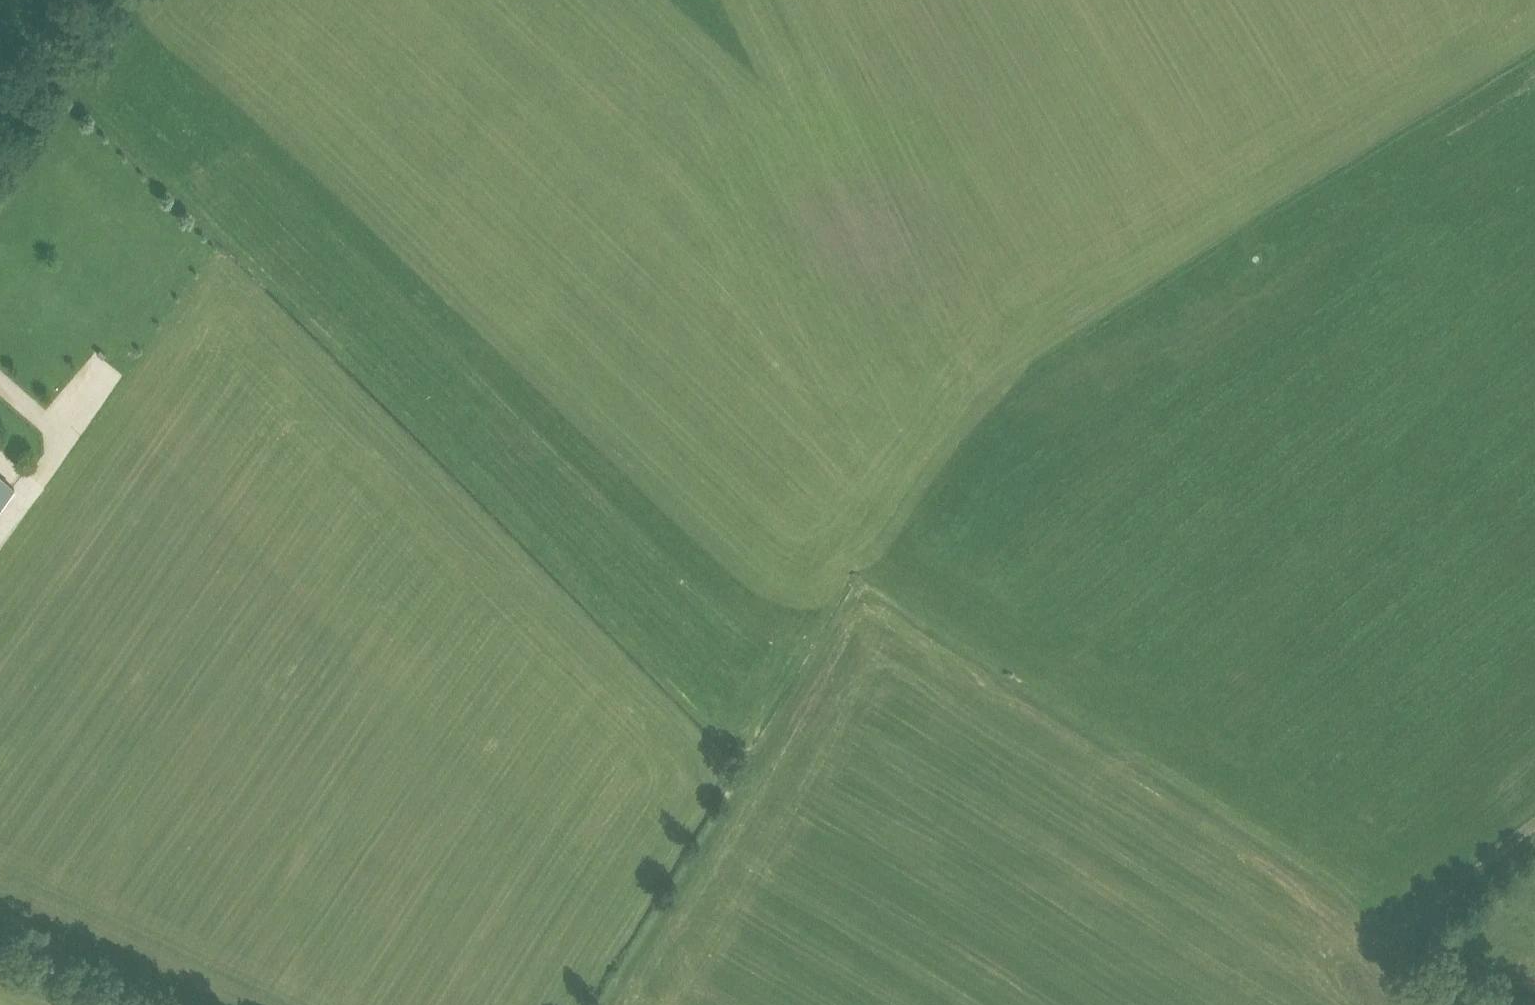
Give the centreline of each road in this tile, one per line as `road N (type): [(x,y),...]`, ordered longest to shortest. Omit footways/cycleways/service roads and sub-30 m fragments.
road 1 (unclassified): [(0,112),(86,0)]

